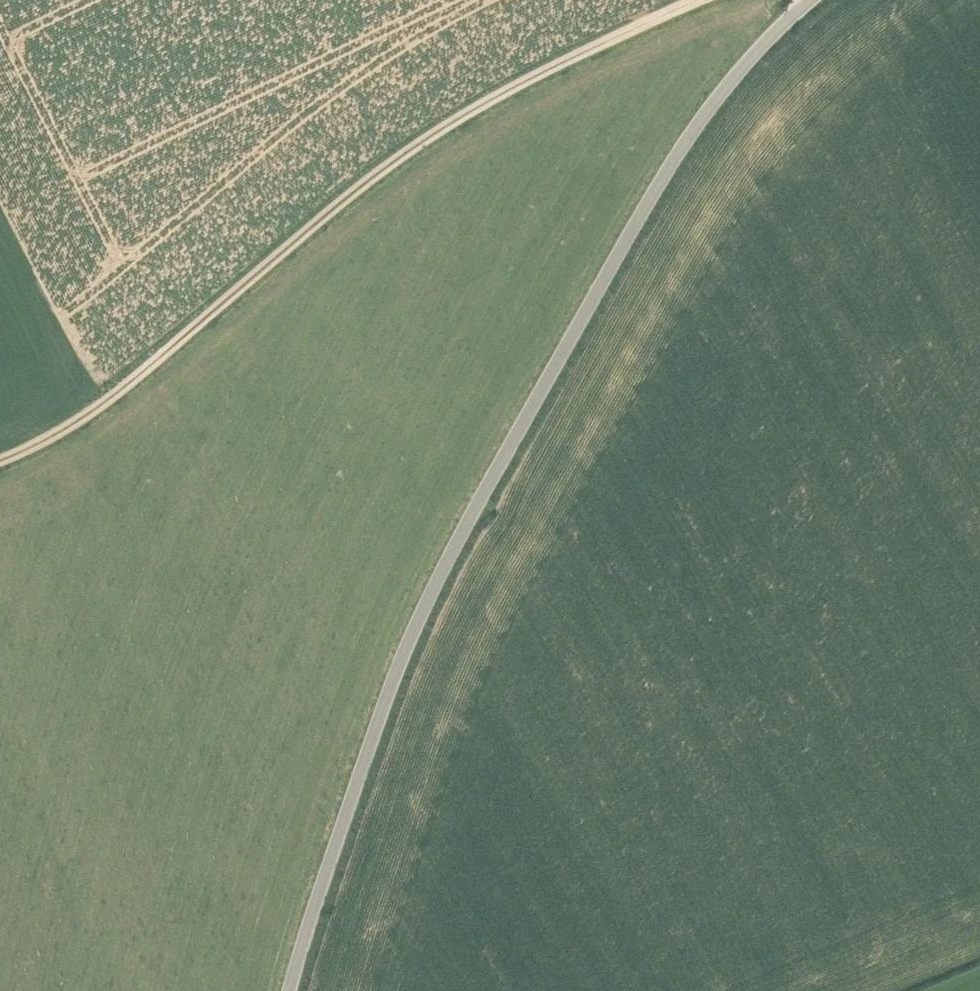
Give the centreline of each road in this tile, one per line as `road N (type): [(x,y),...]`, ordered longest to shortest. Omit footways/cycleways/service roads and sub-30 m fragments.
road 1 (unclassified): [(289,990),(392,684),(446,560),(674,158),(745,62),(808,0)]
road 2 (track): [(707,0),(444,129),(332,210),(104,404),(0,462)]

